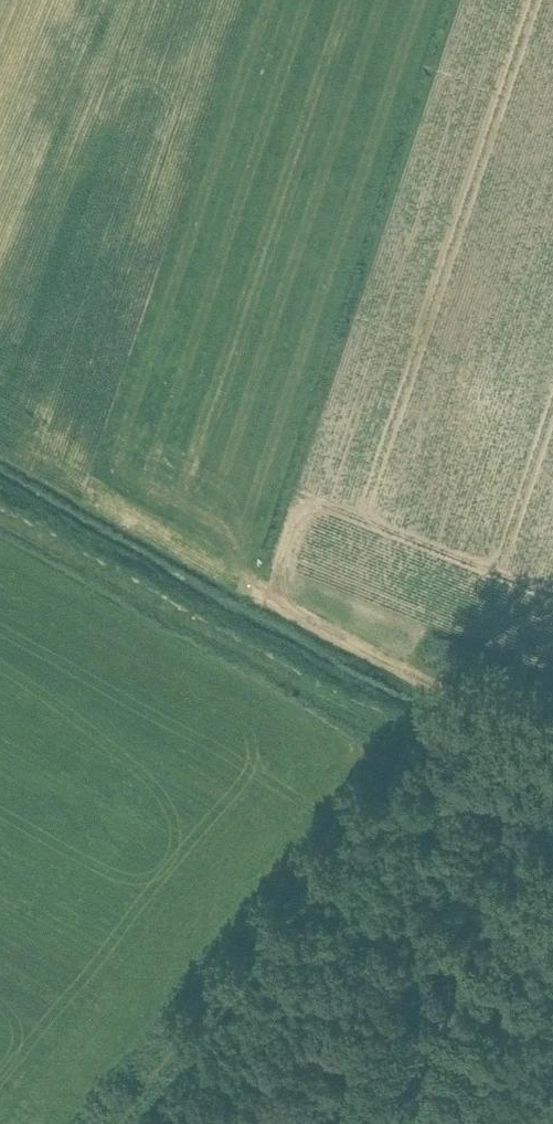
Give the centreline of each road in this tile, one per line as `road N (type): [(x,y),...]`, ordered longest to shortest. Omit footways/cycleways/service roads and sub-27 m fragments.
road 1 (track): [(552,735),(469,701),(443,707),(116,1123)]

